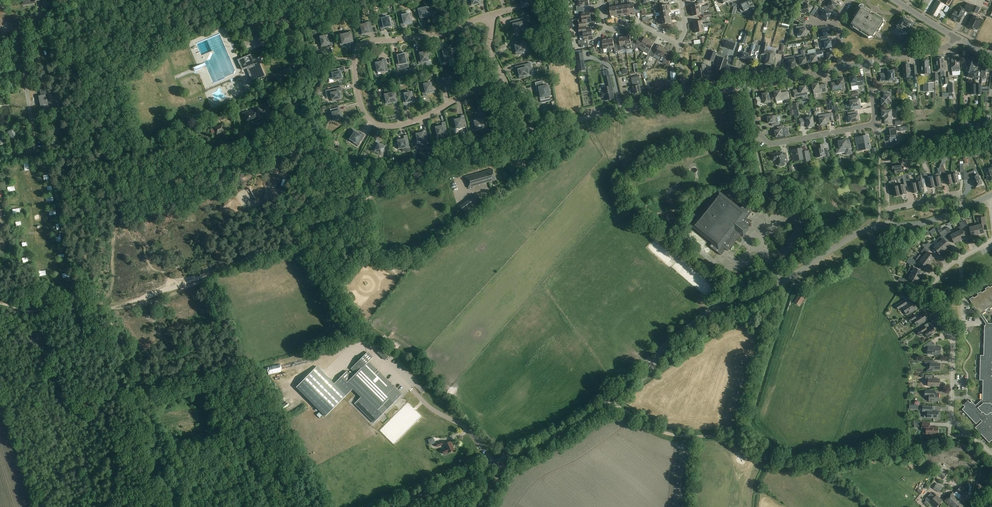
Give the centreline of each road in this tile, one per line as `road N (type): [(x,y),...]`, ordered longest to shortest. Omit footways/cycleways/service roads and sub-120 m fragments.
road 1 (unclassified): [(392,506),(576,423),(638,381),(663,347),(712,309),(756,300),(861,231),(890,226)]
road 2 (residential): [(501,77),(414,121),(382,125),(361,105),(355,59)]
road 3 (track): [(950,437),(811,467),(766,456)]
road 4 (track): [(766,456),(733,438),(665,434),(610,401)]
road 5 (residential): [(874,125),(770,145),(758,133),(749,87)]
road 6 (unclassified): [(532,132),(685,99)]
road 7 (unclassified): [(388,184),(532,132)]
road 8 (residential): [(355,59),(369,42),(446,34),(491,16)]

